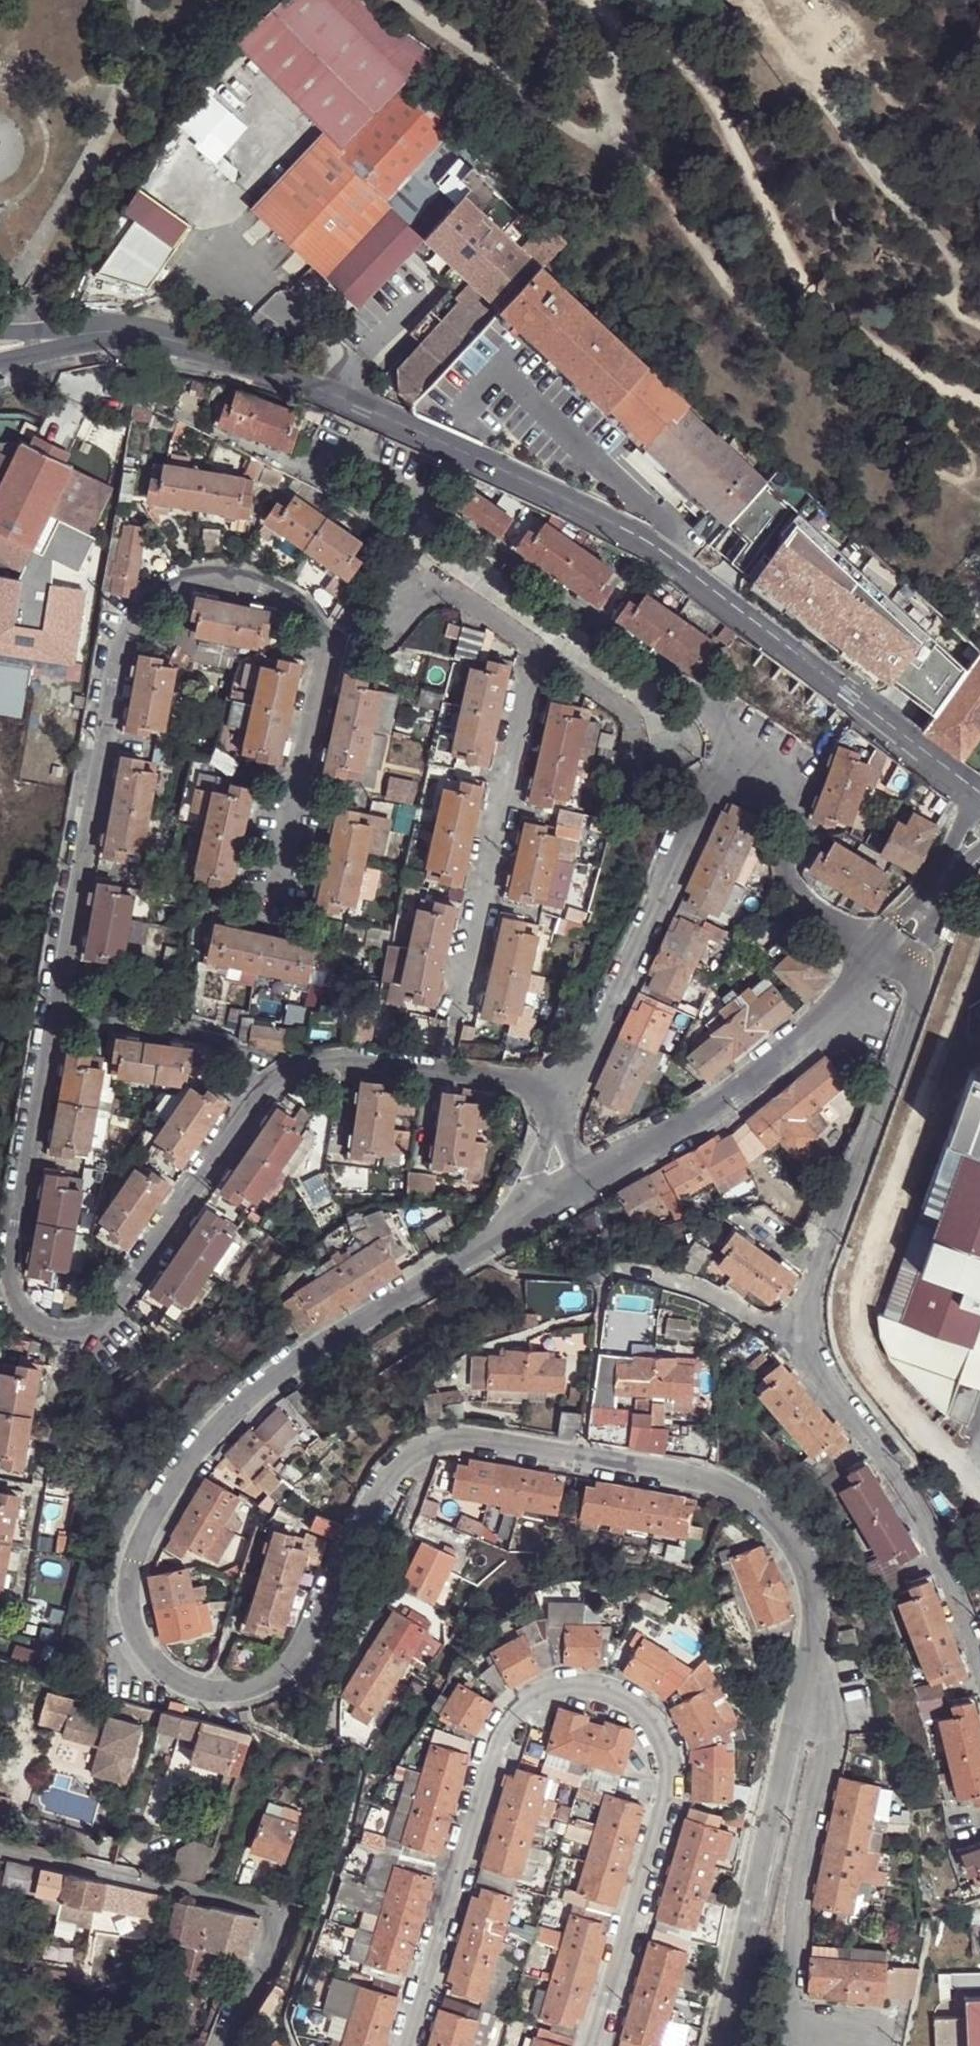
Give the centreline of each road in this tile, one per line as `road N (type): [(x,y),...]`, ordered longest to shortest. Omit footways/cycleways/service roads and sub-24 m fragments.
road 1 (residential): [(724,2045),(815,1654),(806,1571),(757,1505),(700,1479),(433,1440),(413,1446),(389,1473),(295,1661),(270,1686),(212,1695),(177,1682),(135,1636),(133,1568),(159,1508),(223,1425),(334,1337),(508,1228)]
road 2 (tertiary): [(119,329),(362,407),(620,526),(977,791)]
road 3 (residential): [(597,2045),(670,1761),(633,1704),(577,1688),(552,1691),(508,1721),(407,2045)]
road 4 (residential): [(57,1013),(12,1272),(32,1320),(63,1331),(88,1329),(118,1306),(264,1091),(304,1064),(352,1059)]
road 5 (residential): [(330,641),(277,592),(209,576),(181,579),(128,628),(57,1013)]
road 6 (residential): [(0,1849),(283,1912),(218,2045)]
road 7 (residential): [(446,1071),(536,653)]
road 8 (residential): [(909,967),(916,997),(799,1340)]
road 9 (residential): [(725,762),(702,699),(436,511)]
road 10 (residential): [(799,1340),(911,1505),(979,1674)]
road 11 (residential): [(590,1183),(739,1095),(819,1032),(876,948)]
road 12 (residential): [(725,762),(566,1089)]
road 13 (residential): [(271,925),(330,641)]
road 14 (residential): [(876,948),(803,901),(792,885),(794,833),(785,800),(725,762)]
road 15 (residential): [(430,583),(388,536),(293,466),(245,443)]
road 16 (residential): [(614,1272),(706,1291),(799,1340)]
road 17 (residential): [(57,1013),(201,1036),(241,1057)]
road 18 (residential): [(977,791),(929,890),(876,948)]
road 19 (residential): [(628,789),(634,723),(536,653)]
road 20 (residential): [(909,967),(979,849)]
road 21 (residential): [(430,583),(388,637),(369,647),(330,641)]
road 22 (residential): [(536,653),(430,583)]
road 23 (tertiary): [(0,366),(119,329)]
road 24 (residential): [(446,1071),(566,1089)]

